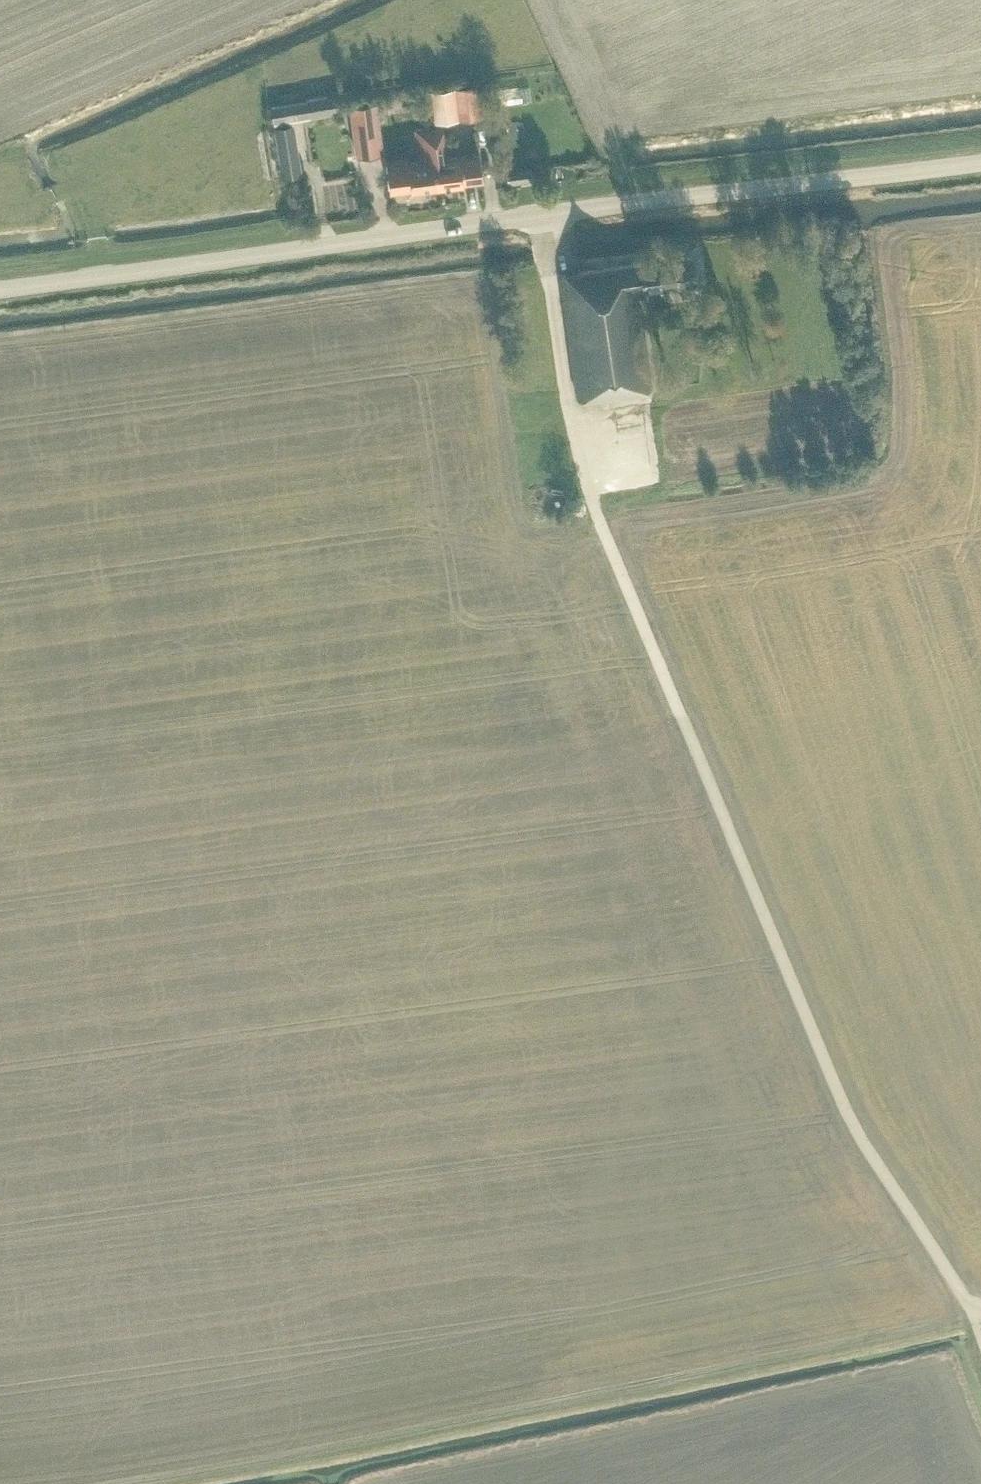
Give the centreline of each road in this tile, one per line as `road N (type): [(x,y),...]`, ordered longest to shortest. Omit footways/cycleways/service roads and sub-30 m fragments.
road 1 (tertiary): [(0,289),(980,162)]

